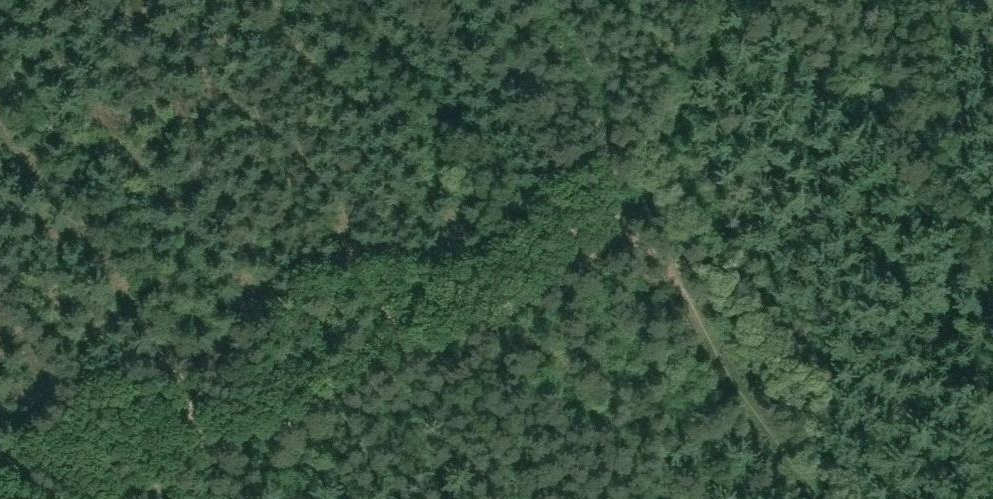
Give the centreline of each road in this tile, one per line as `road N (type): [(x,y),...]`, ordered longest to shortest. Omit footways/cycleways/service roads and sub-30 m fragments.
road 1 (track): [(525,0),(547,29),(620,219),(675,260),(834,498)]
road 2 (track): [(128,498),(620,219)]
road 3 (track): [(0,282),(155,486)]

